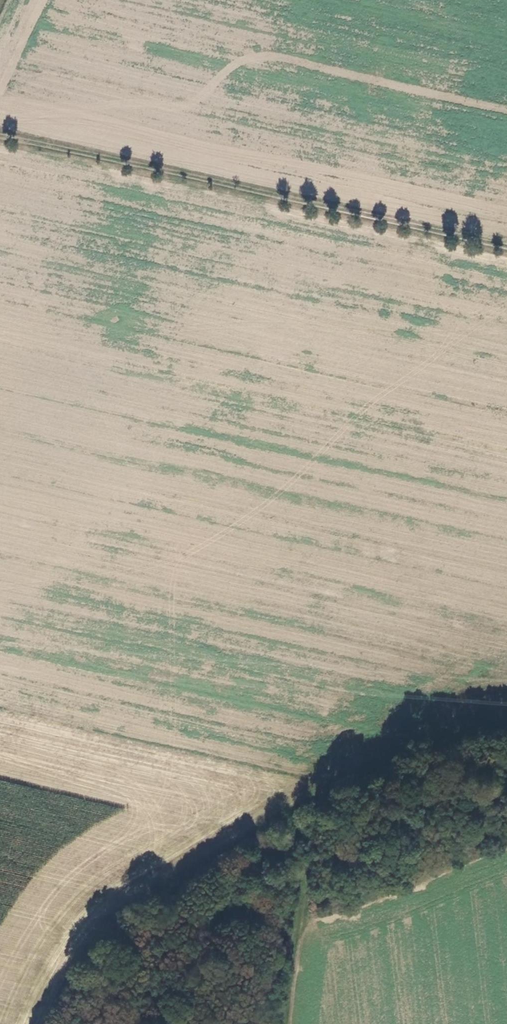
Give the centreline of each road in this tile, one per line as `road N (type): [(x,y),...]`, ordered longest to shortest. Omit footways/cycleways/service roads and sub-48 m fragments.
road 1 (track): [(0,134),(506,249)]

